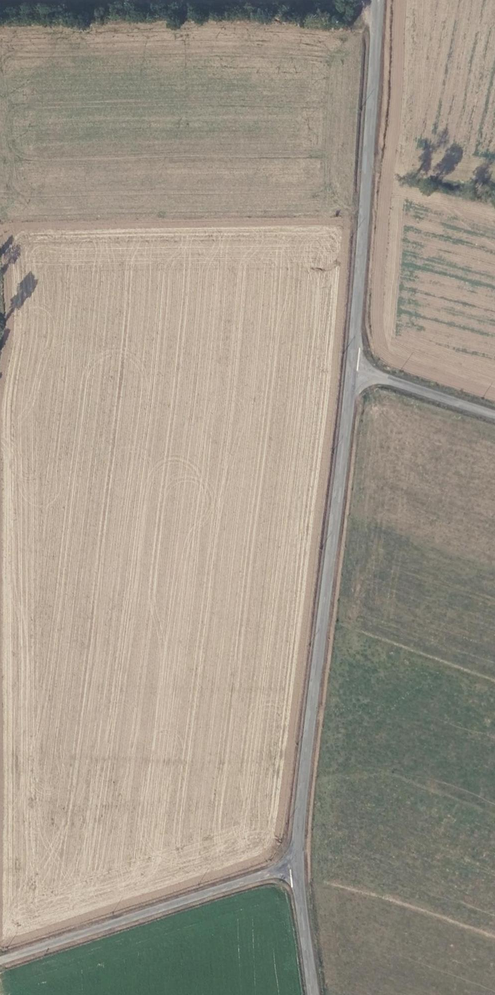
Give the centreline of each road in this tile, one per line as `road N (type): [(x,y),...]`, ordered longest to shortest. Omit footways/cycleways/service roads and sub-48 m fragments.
road 1 (tertiary): [(297,869),(350,369)]
road 2 (tertiary): [(350,369),(378,0)]
road 3 (unclassified): [(0,961),(297,869)]
road 4 (tertiary): [(494,416),(350,369)]
road 5 (tertiary): [(313,994),(297,869)]

